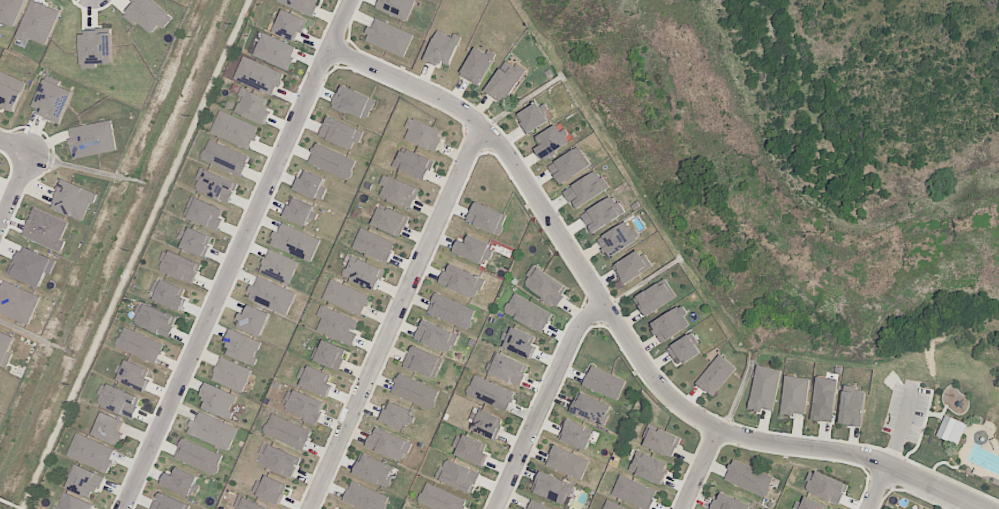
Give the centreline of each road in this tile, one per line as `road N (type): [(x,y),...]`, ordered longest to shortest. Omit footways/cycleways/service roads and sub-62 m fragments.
road 1 (residential): [(331,48),(483,126),(632,351),(689,412),(746,438),(869,459),(983,508)]
road 2 (residential): [(352,0),(124,508)]
road 3 (residential): [(307,508),(483,126)]
road 4 (residential): [(498,508),(574,338),(603,309)]

